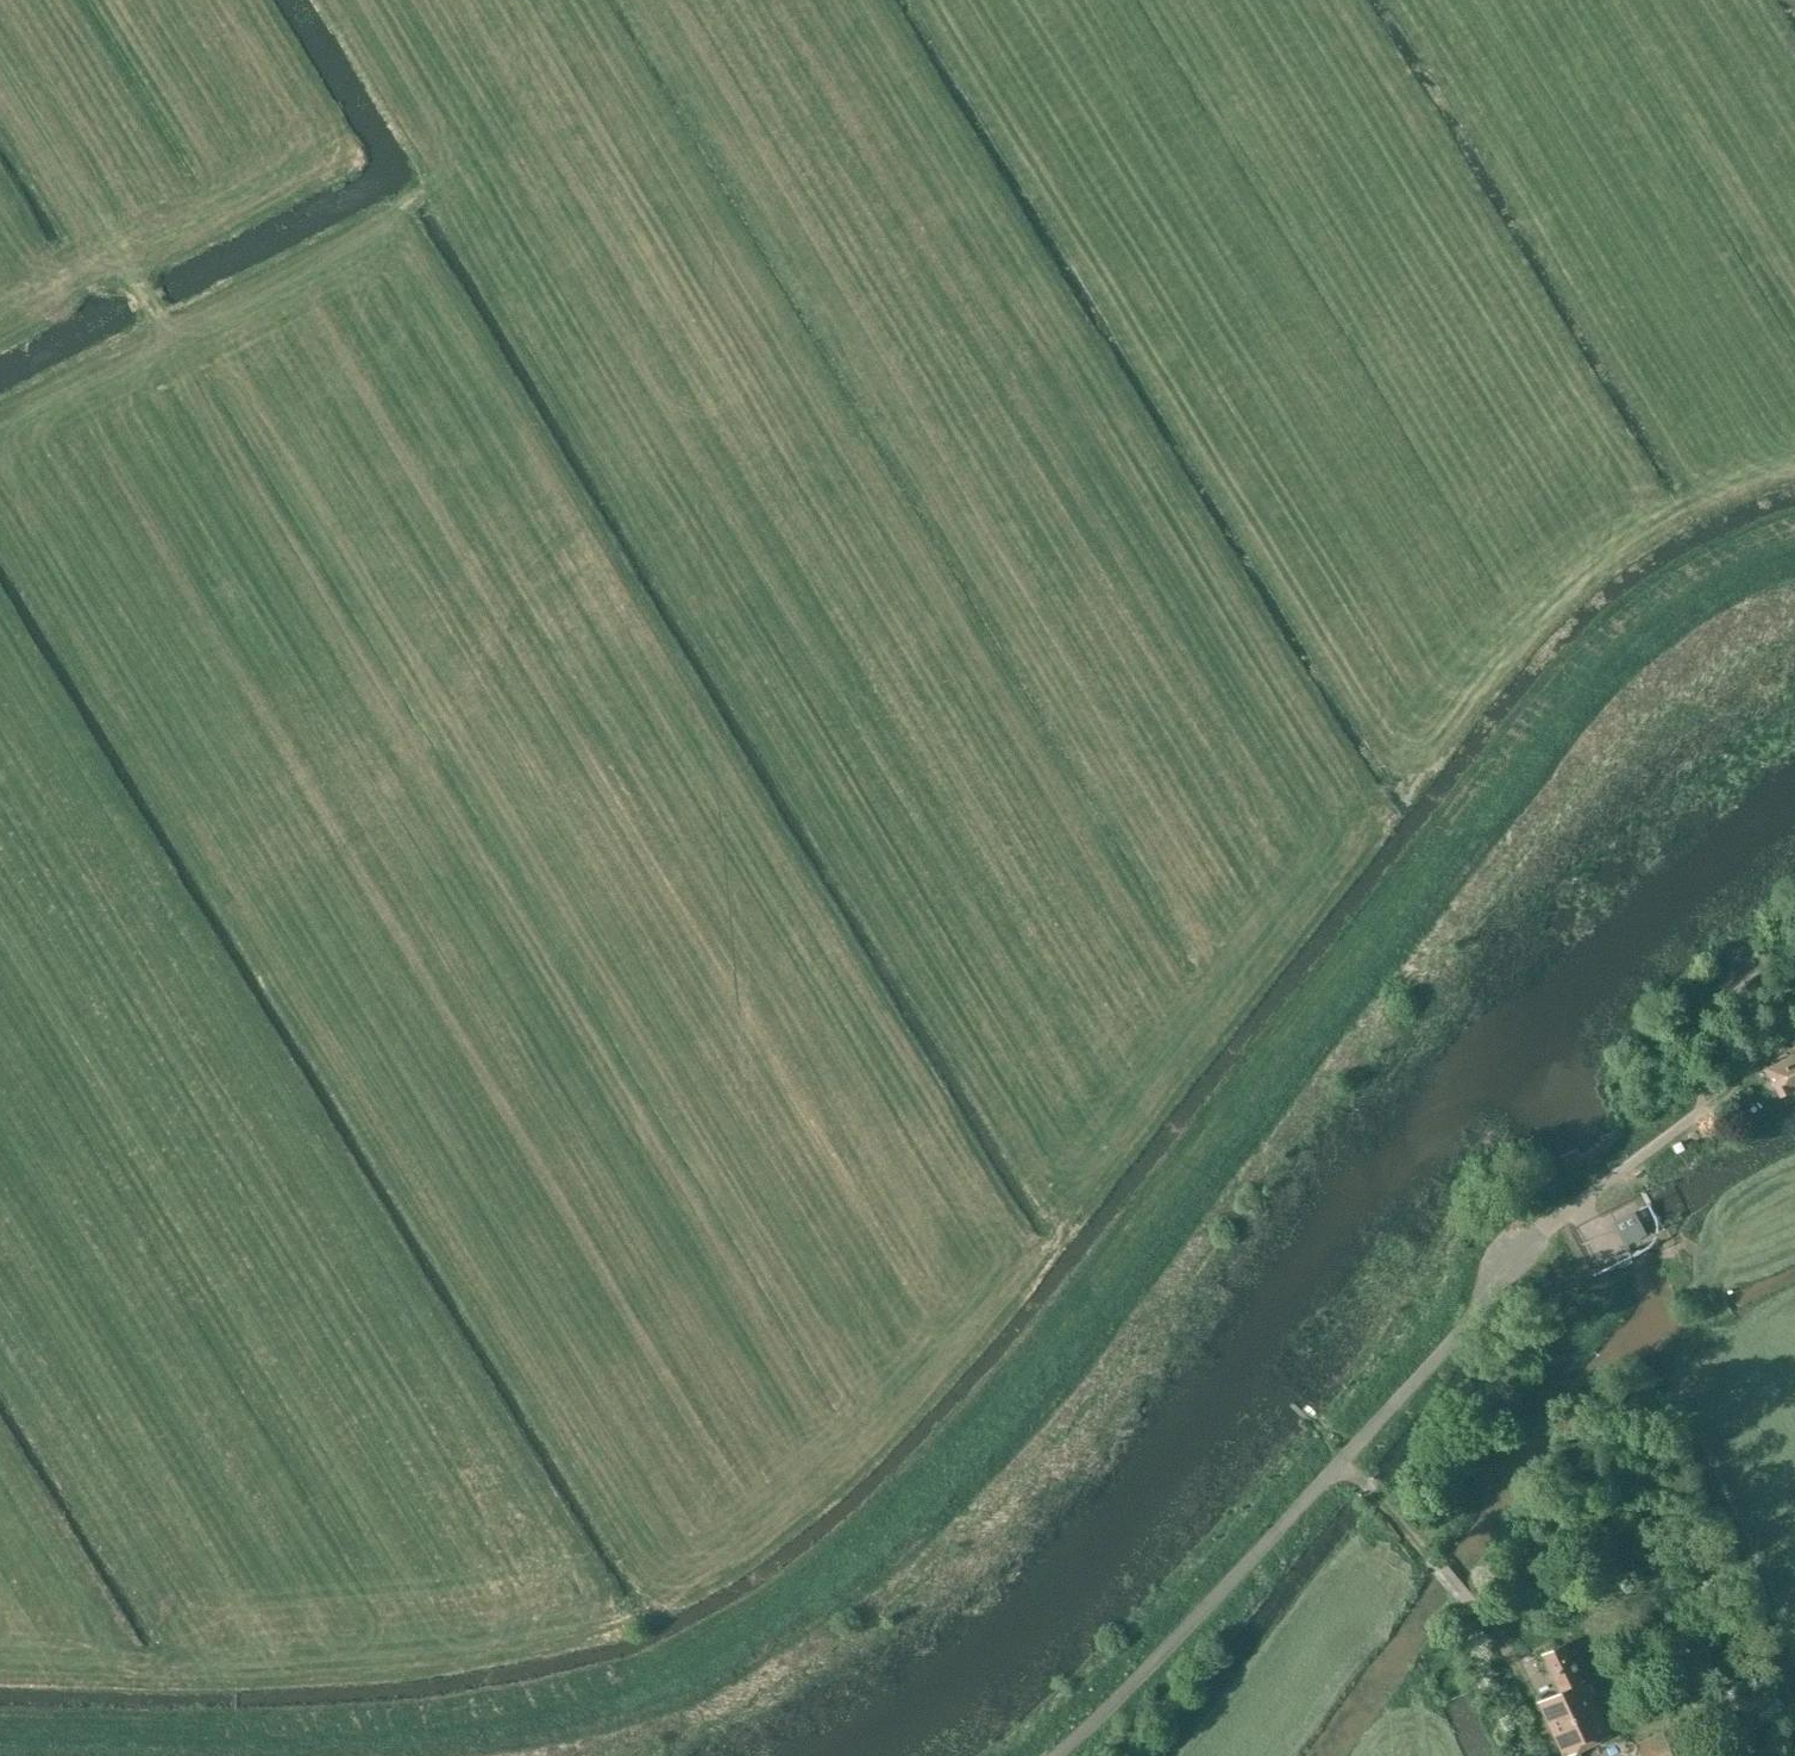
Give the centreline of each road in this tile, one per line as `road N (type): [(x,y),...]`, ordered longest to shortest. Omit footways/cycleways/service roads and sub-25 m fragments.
road 1 (unclassified): [(1058,1755),(1235,1579),(1540,1230)]

